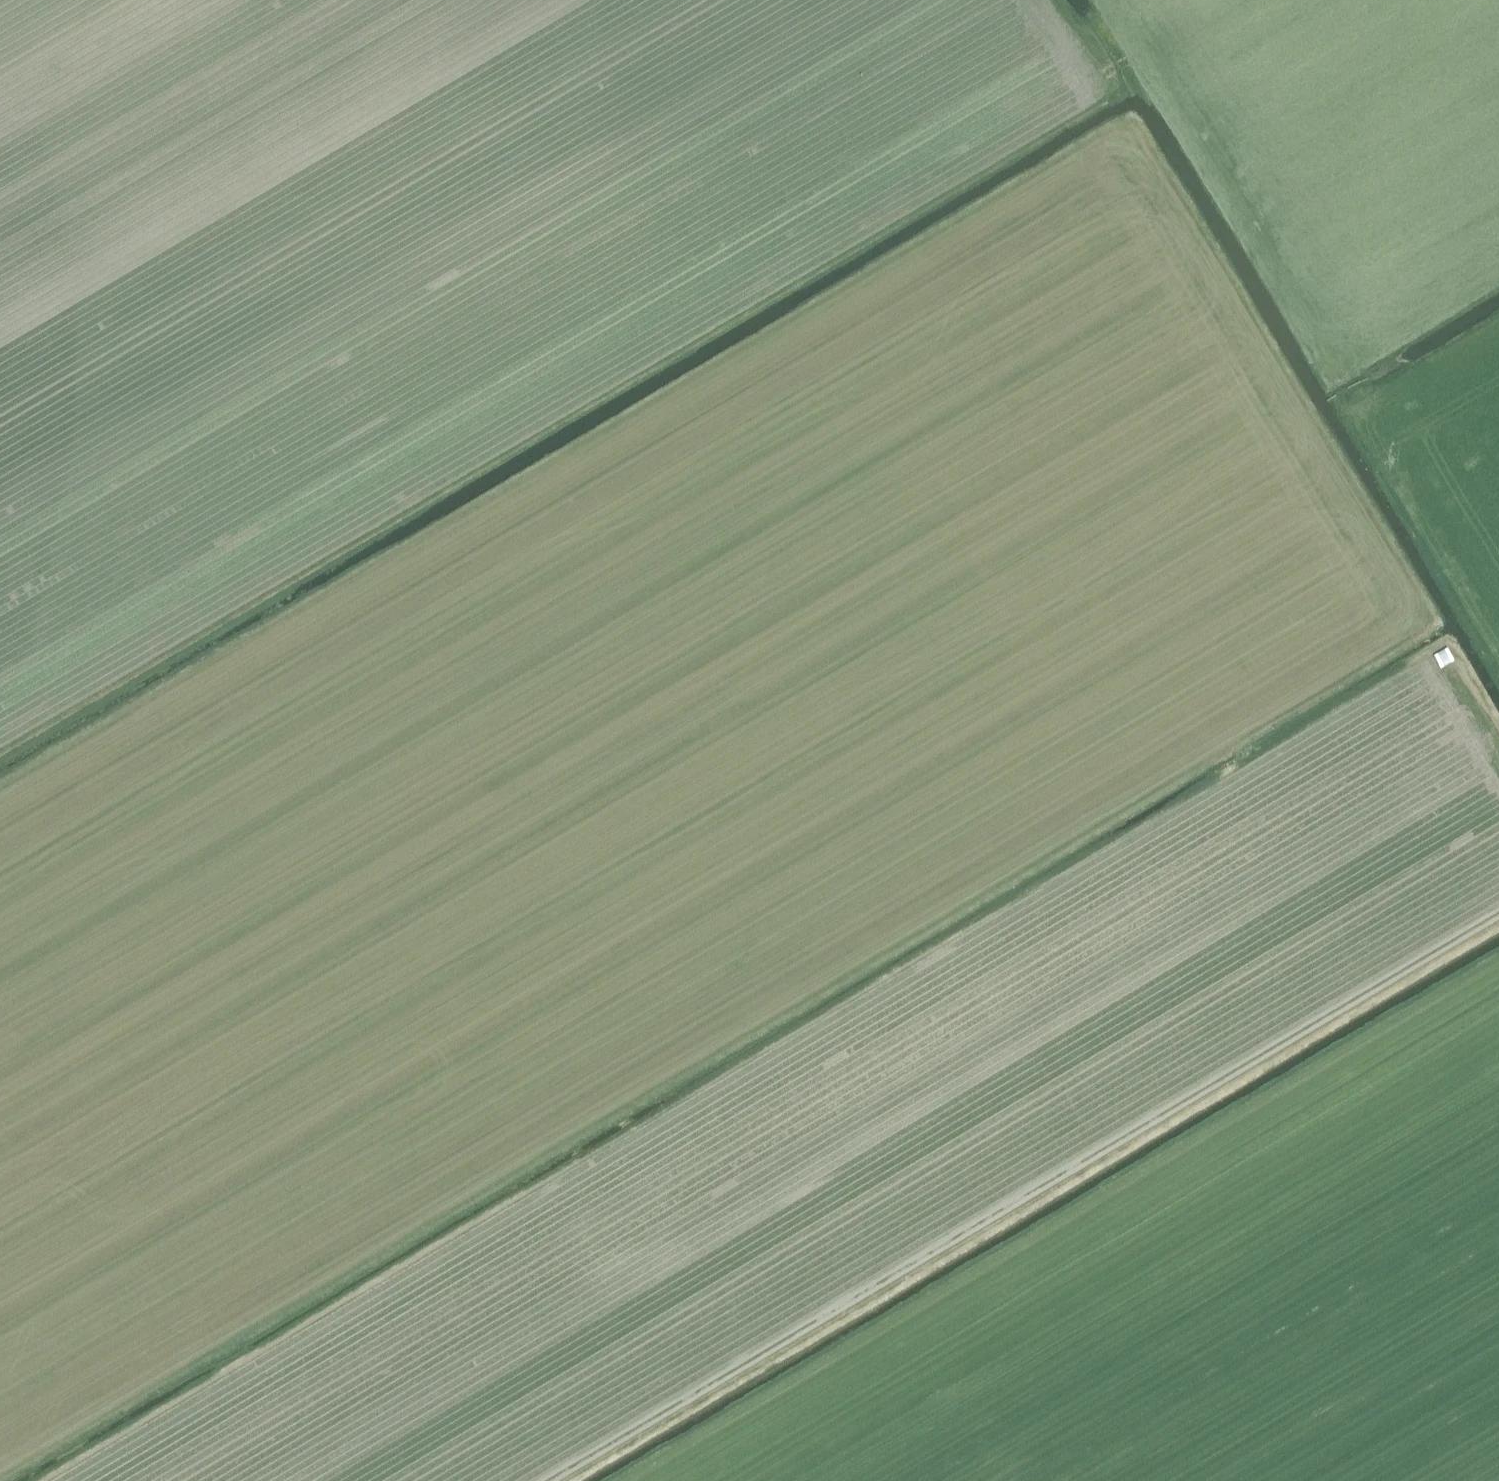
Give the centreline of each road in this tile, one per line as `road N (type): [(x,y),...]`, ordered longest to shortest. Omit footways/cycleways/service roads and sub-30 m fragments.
road 1 (track): [(552,1480),(1498,916)]

